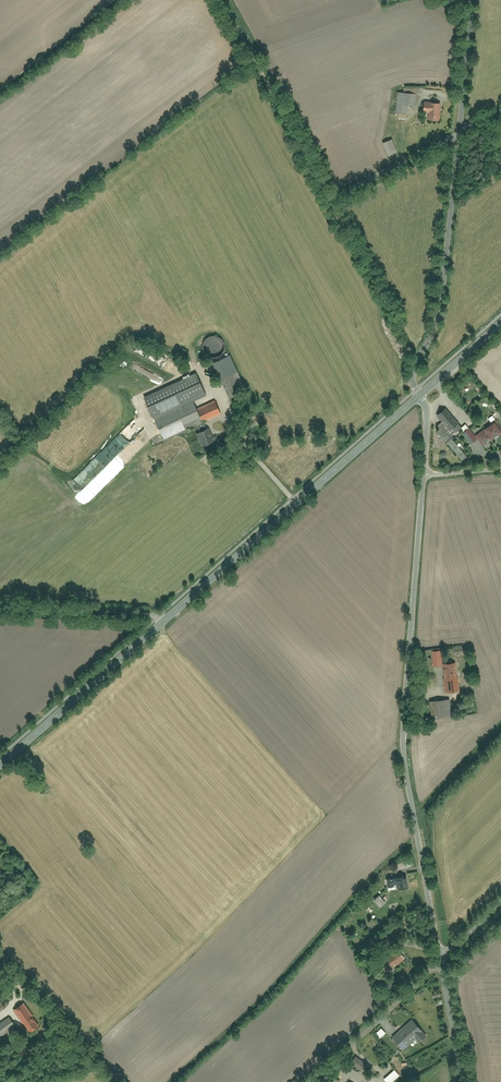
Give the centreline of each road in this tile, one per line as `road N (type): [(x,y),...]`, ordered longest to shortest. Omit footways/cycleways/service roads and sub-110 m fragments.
road 1 (unclassified): [(440,954),(405,734),(424,475)]
road 2 (unclassified): [(457,136),(334,199),(224,0)]
road 3 (tertiary): [(161,623),(421,396)]
road 4 (unclassified): [(457,136),(438,324),(413,381),(421,396)]
road 5 (tertiary): [(0,767),(161,623)]
road 6 (unclassified): [(304,1081),(440,954)]
road 7 (unclassified): [(0,606),(156,615),(161,623)]
road 8 (unclassified): [(469,0),(457,136)]
road 9 (unclassified): [(461,1081),(440,954)]

